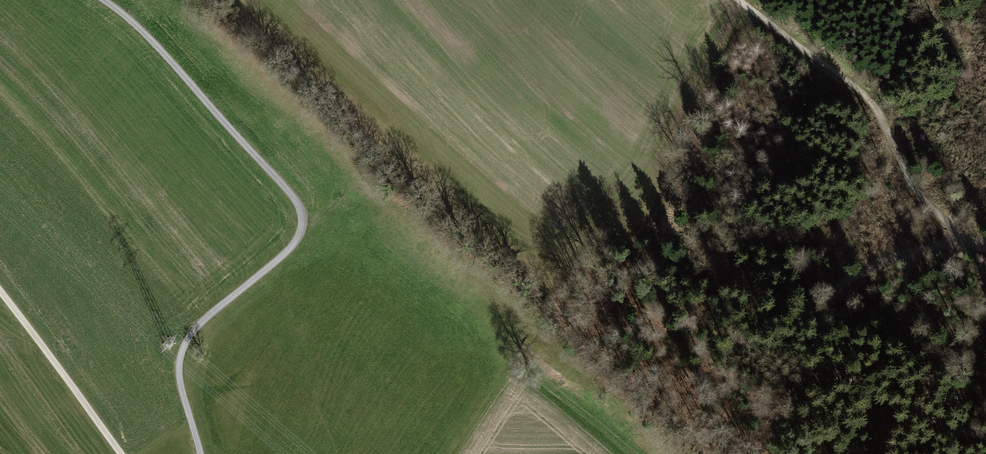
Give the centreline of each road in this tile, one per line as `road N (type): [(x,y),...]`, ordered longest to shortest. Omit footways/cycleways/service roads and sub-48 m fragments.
road 1 (track): [(104,0),(153,42),(302,215),(294,246),(202,322),(183,351),(181,383),(200,453)]
road 2 (track): [(985,435),(852,384),(828,357),(822,334),(830,302),(860,273),(970,241)]
road 3 (track): [(737,0),(866,96),(920,194),(985,249)]
road 4 (track): [(0,291),(122,453)]

